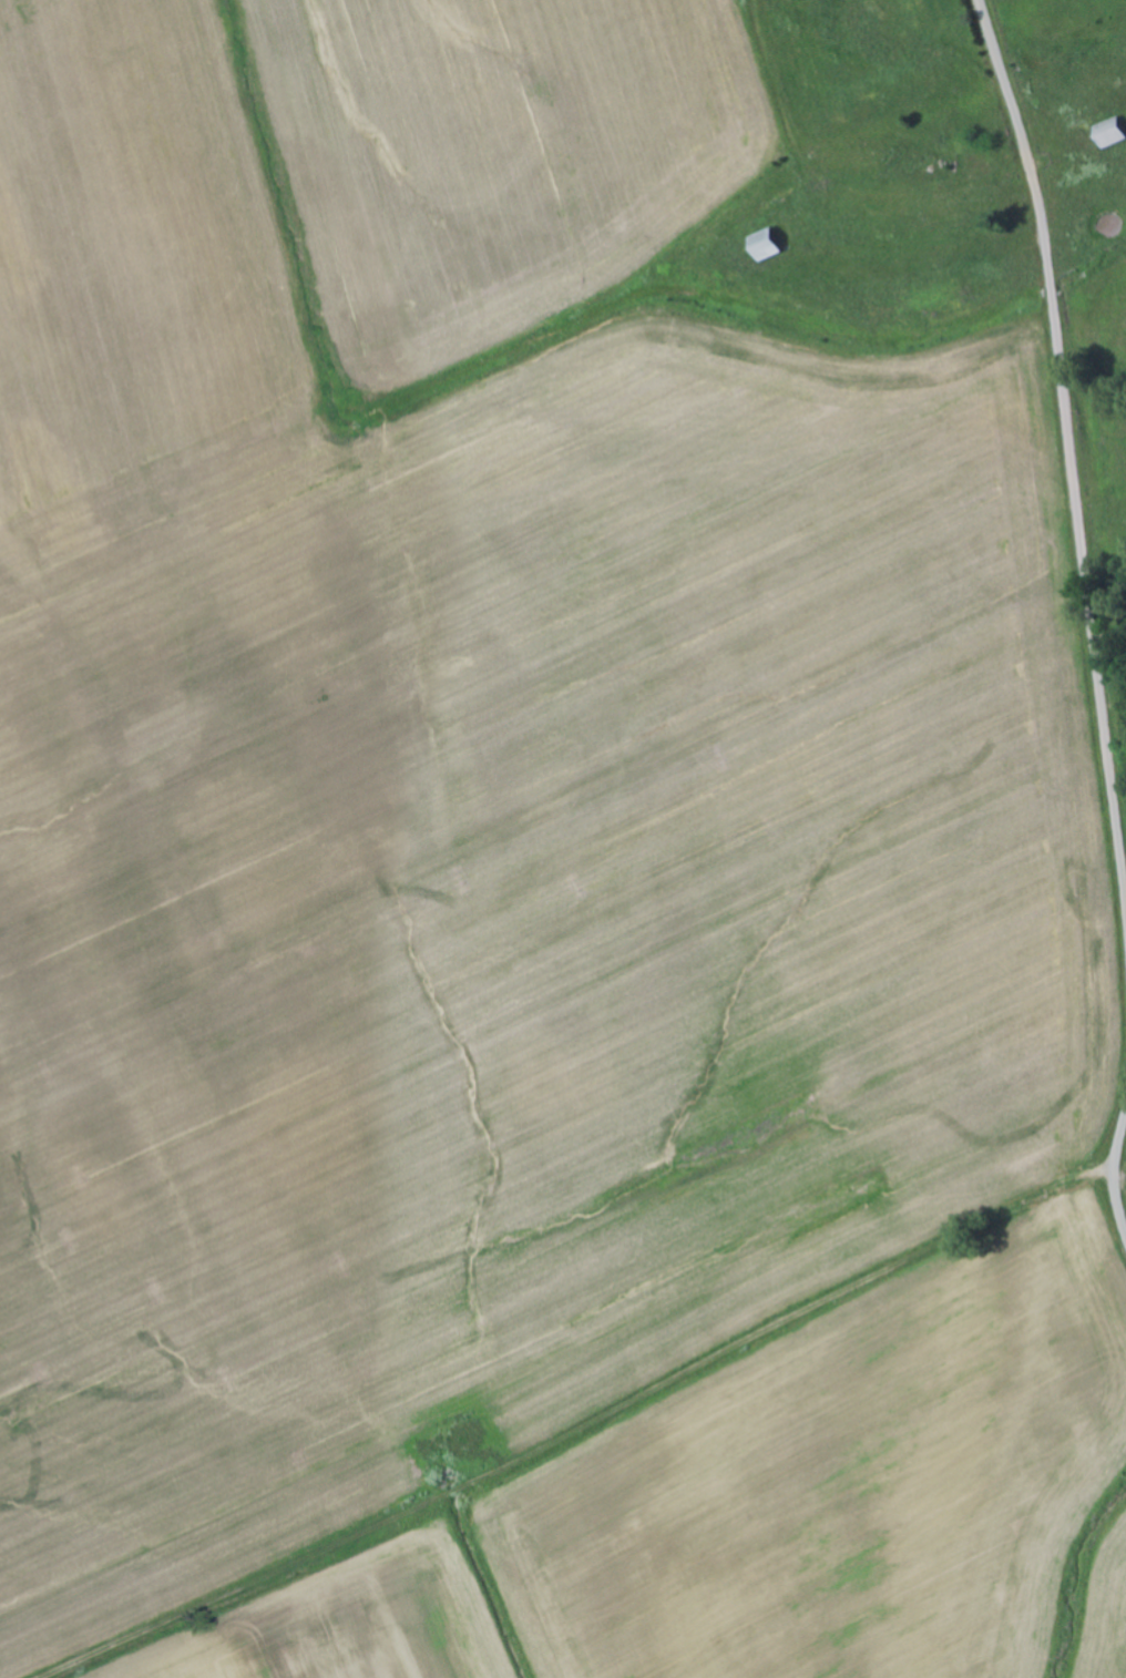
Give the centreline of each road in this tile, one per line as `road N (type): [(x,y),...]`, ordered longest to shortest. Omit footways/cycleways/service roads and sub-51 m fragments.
road 1 (residential): [(1125,925),(1035,191),(977,0)]
road 2 (residential): [(1125,1232),(1116,1189),(1125,1104)]

